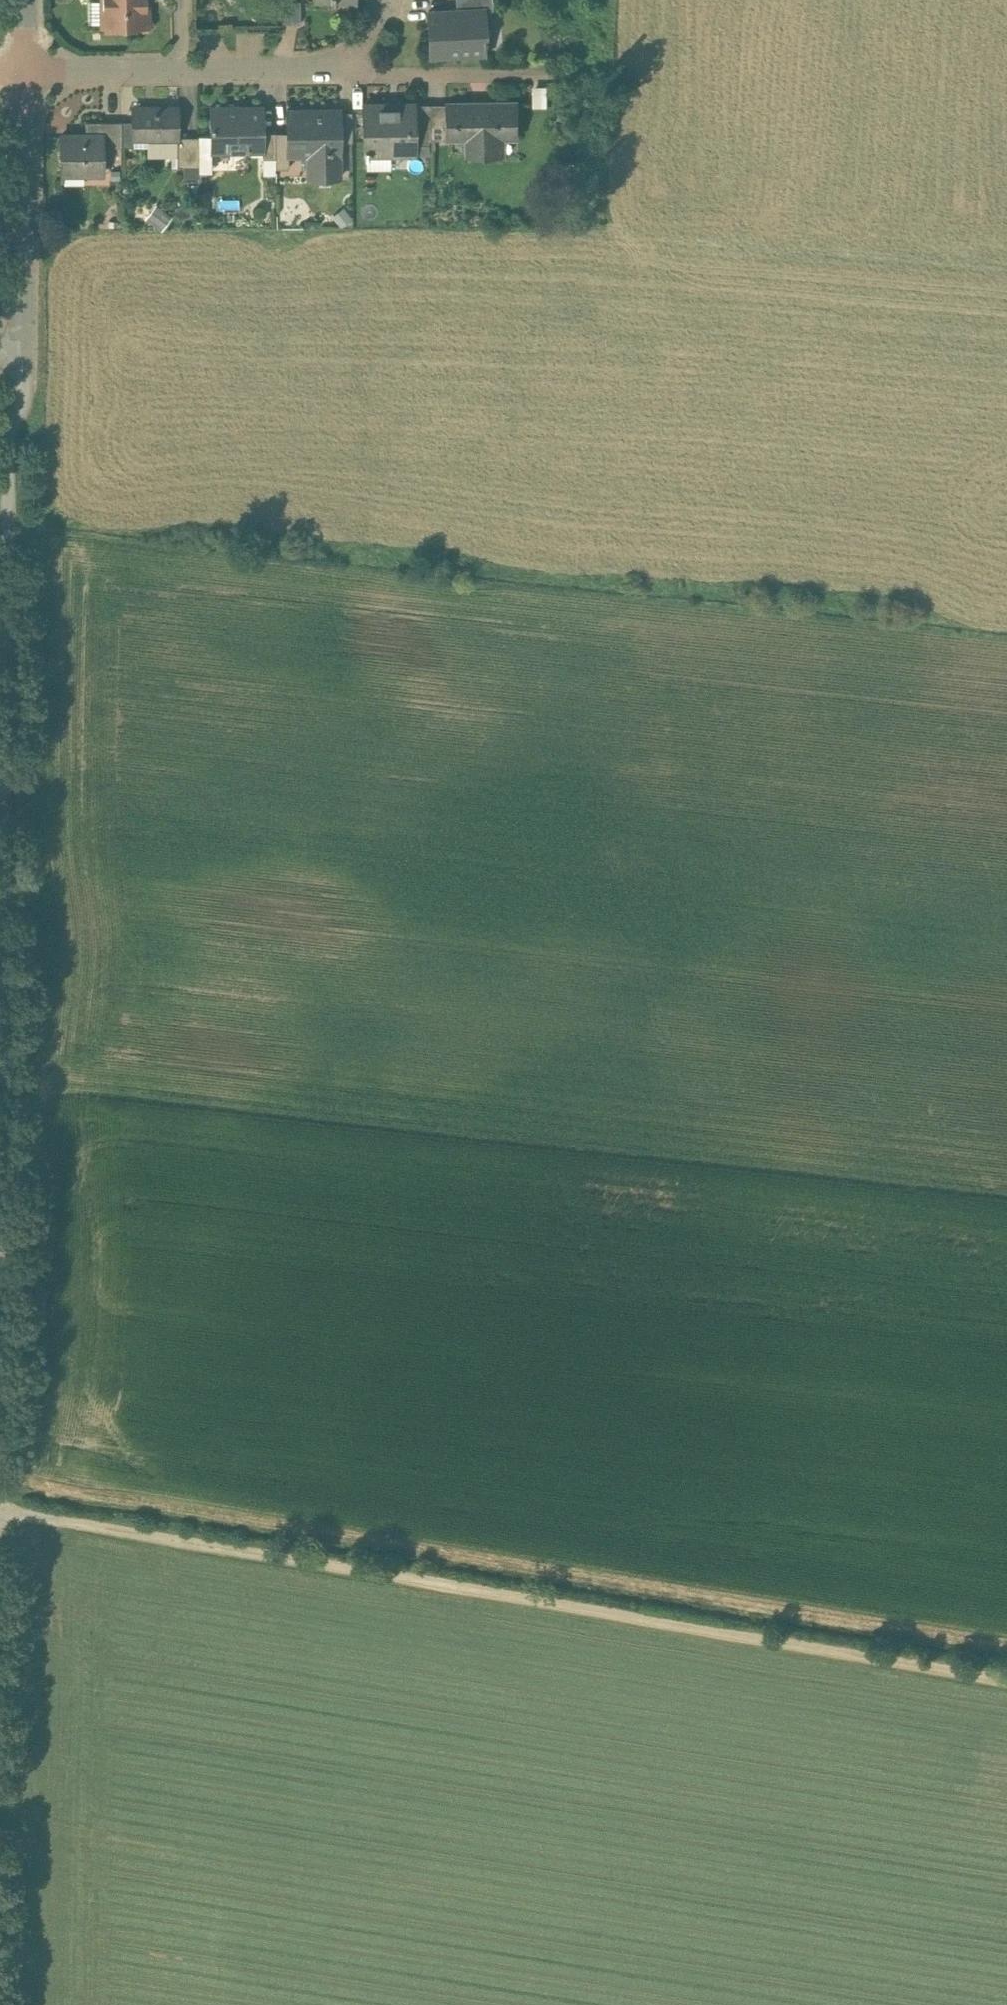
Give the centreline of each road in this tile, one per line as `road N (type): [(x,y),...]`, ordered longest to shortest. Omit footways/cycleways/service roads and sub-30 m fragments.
road 1 (unclassified): [(1,2004),(20,352)]
road 2 (track): [(1,1510),(1006,1680)]
road 3 (residential): [(20,352),(25,78)]
road 4 (residential): [(361,72),(548,73)]
road 5 (residential): [(184,75),(361,72)]
road 6 (residential): [(25,78),(184,75)]

